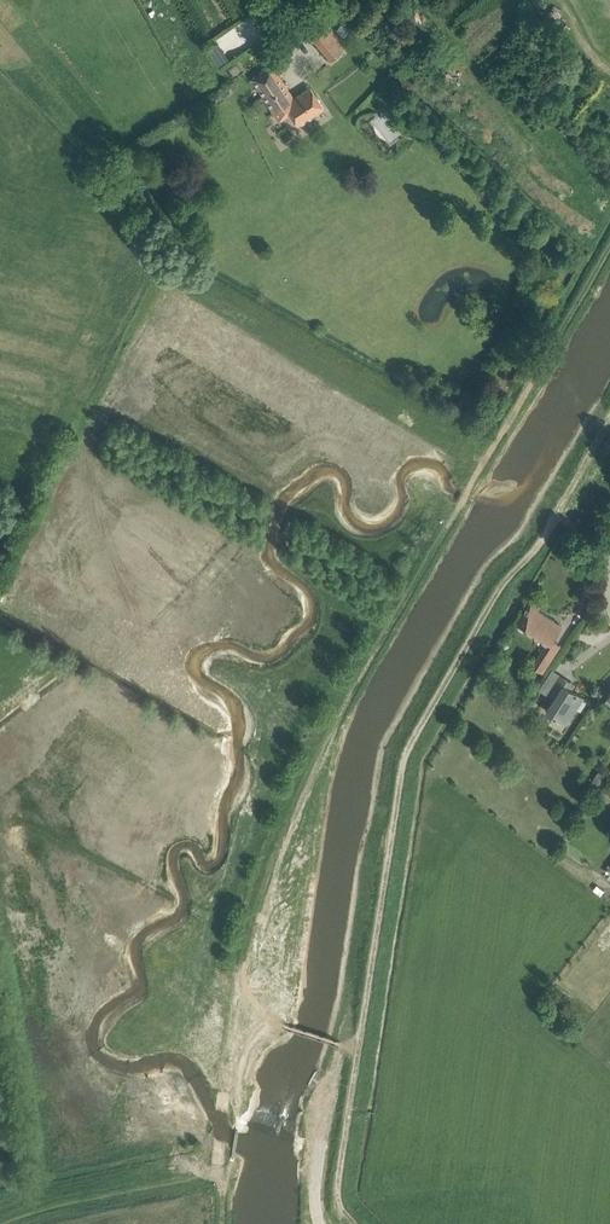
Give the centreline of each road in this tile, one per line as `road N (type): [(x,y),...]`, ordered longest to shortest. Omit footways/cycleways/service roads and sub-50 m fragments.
road 1 (track): [(318,1223),(322,1083),(356,1045),(403,755),(496,590),(559,516)]

